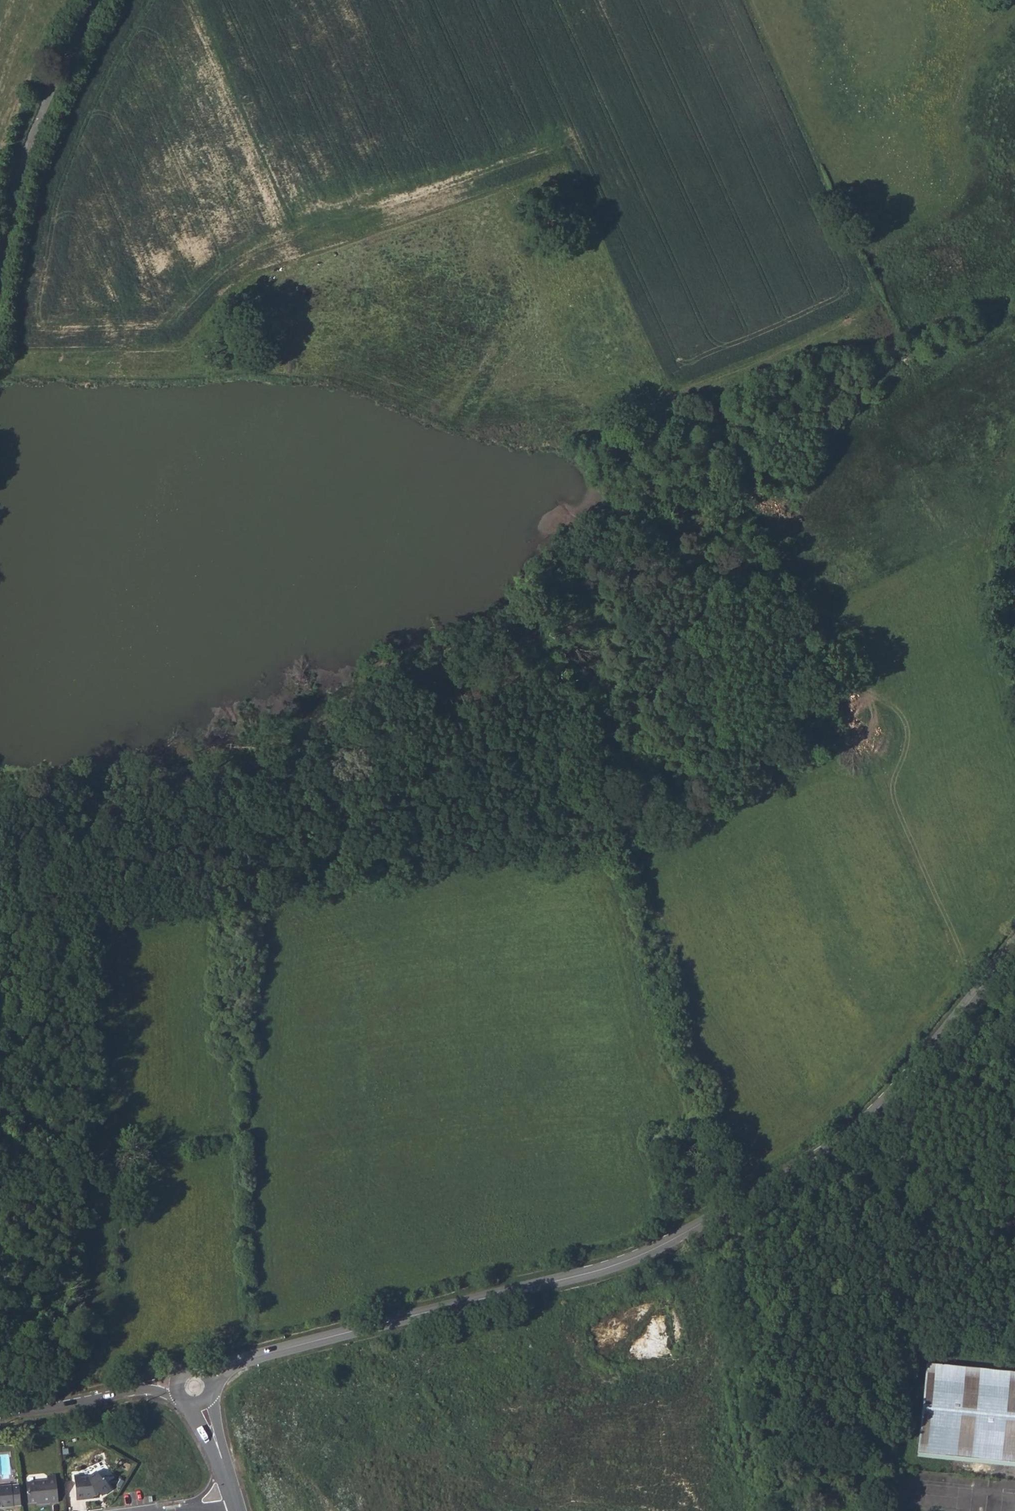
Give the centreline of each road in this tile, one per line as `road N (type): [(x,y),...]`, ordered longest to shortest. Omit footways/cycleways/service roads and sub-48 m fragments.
road 1 (tertiary): [(210,1379),(232,1363),(619,1263),(782,1183),(853,1133),(907,1080),(1014,945)]
road 2 (unclassified): [(0,257),(29,148),(98,0)]
road 3 (tertiary): [(0,1413),(178,1391)]

